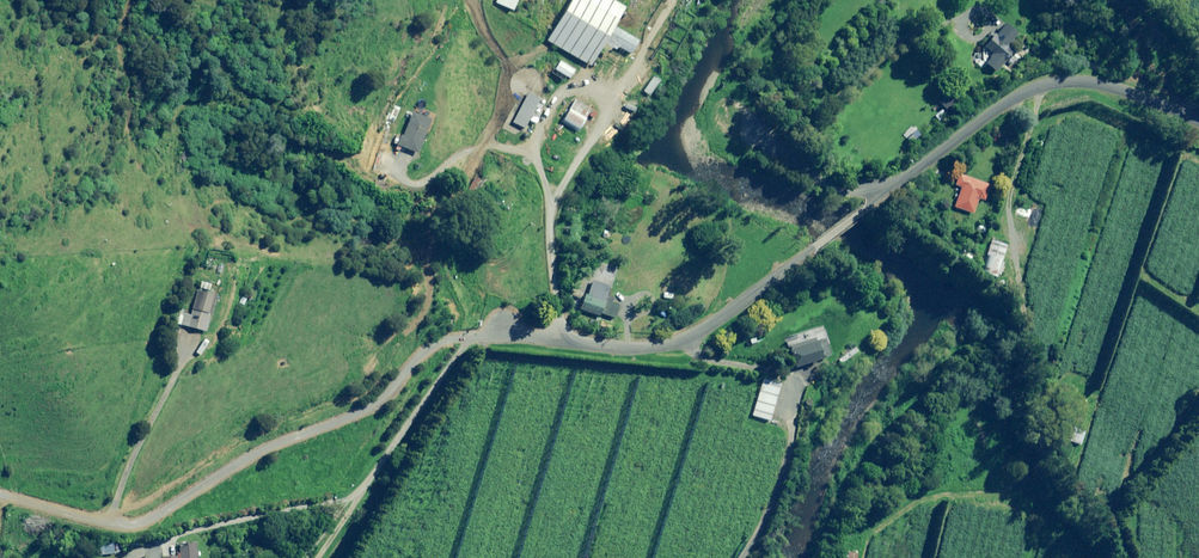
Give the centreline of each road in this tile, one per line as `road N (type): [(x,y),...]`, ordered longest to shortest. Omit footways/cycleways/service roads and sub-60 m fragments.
road 1 (unclassified): [(1198,124),(1120,90),(1055,83),(999,108),(681,341),(608,346),(503,328),(470,338)]
road 2 (unclassified): [(470,338),(430,349),(363,411),(235,464),(144,521),(103,520),(0,495)]
road 3 (track): [(480,0),(492,46),(528,59),(555,86),(532,149),(551,183),(561,338)]
road 4 (track): [(681,341),(782,376),(787,412),(769,490),(729,557)]
road 5 (unclassified): [(470,338),(308,557)]

